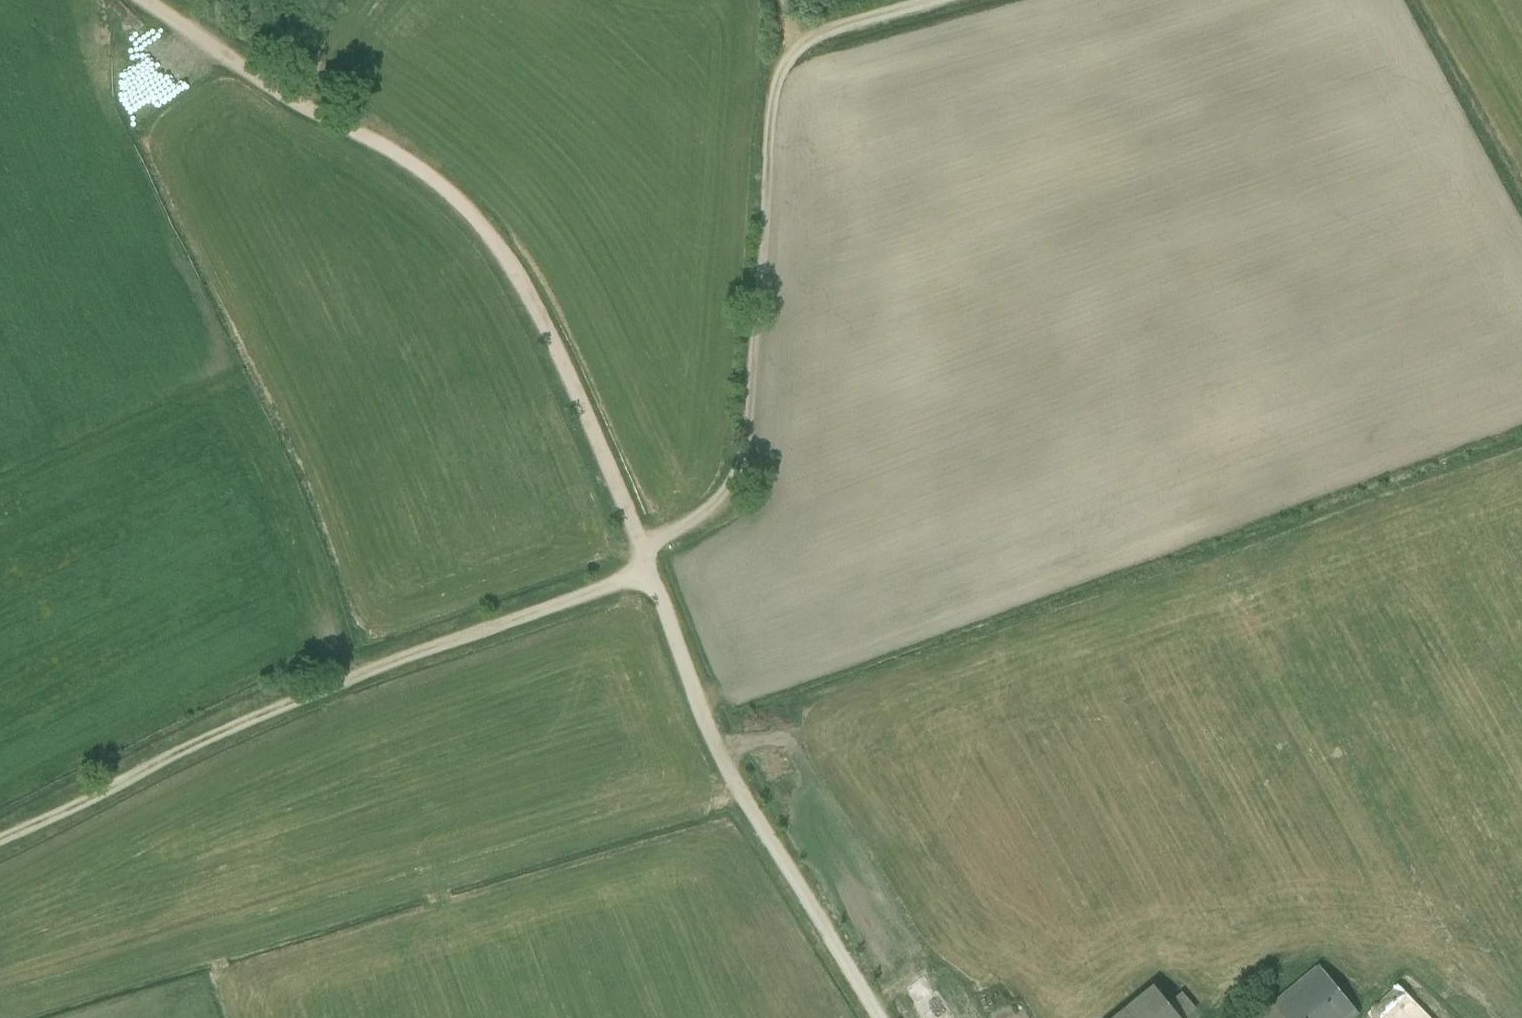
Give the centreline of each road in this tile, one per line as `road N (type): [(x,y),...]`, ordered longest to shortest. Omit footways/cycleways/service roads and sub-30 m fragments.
road 1 (track): [(641,551),(569,386),(490,246),(399,165),(136,0)]
road 2 (track): [(648,577),(372,669),(0,848)]
road 3 (track): [(877,1017),(723,766),(648,577)]

